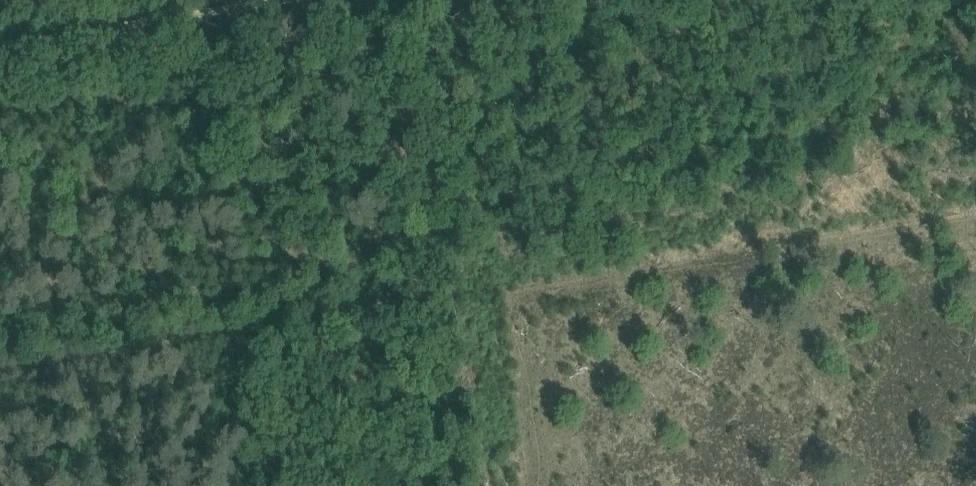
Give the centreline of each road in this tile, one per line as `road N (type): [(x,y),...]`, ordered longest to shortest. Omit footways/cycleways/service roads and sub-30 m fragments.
road 1 (track): [(236,0),(0,35)]

